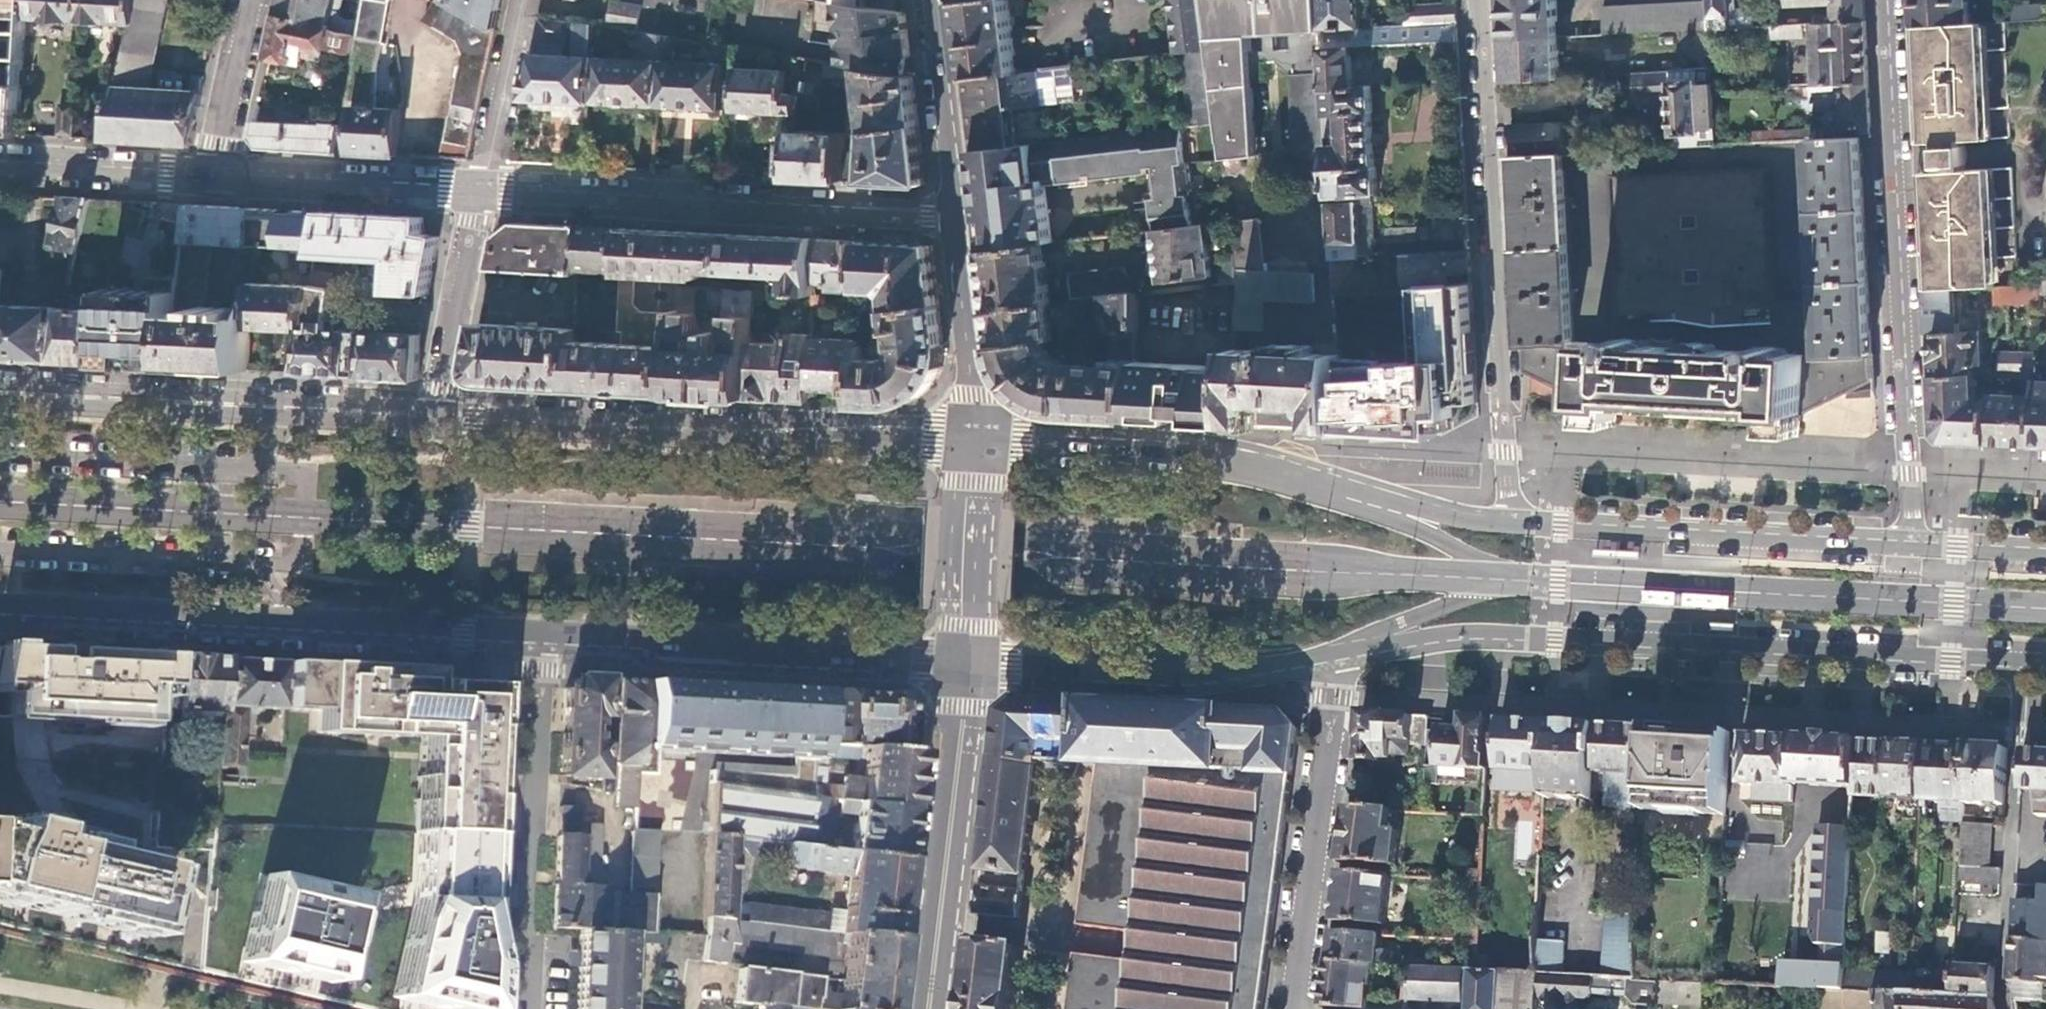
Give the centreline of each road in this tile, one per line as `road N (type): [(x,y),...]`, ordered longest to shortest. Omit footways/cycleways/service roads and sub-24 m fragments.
road 1 (primary): [(1293,662),(1554,641),(2019,662)]
road 2 (primary): [(0,608),(549,640)]
road 3 (primary): [(1513,519),(1395,508),(1191,453),(977,439)]
road 4 (residential): [(1883,0),(1908,542)]
road 5 (primary): [(977,439),(444,413)]
road 6 (residential): [(1513,519),(1479,0)]
road 7 (tertiary): [(480,190),(957,216)]
road 8 (primary): [(444,413),(0,392)]
road 9 (primary): [(549,640),(965,664)]
road 10 (primary): [(1908,542),(1513,519)]
road 11 (residential): [(1292,1008),(1333,690),(1293,662)]
road 12 (residential): [(549,640),(530,1008)]
road 13 (residential): [(2019,662),(2006,1008)]
road 14 (secondary): [(965,664),(929,1008)]
road 15 (primary): [(965,664),(1186,679),(1293,662)]
road 16 (tertiary): [(214,175),(480,190)]
road 17 (residential): [(480,190),(448,349),(444,413)]
road 18 (secondary): [(977,439),(965,664)]
road 19 (secondary): [(977,439),(957,216)]
road 20 (secondary): [(957,216),(933,0)]
road 21 (tertiary): [(0,163),(214,175)]
road 22 (residential): [(520,0),(480,190)]
road 23 (residential): [(214,175),(254,0)]
road 24 (primary): [(2045,550),(1908,542)]

